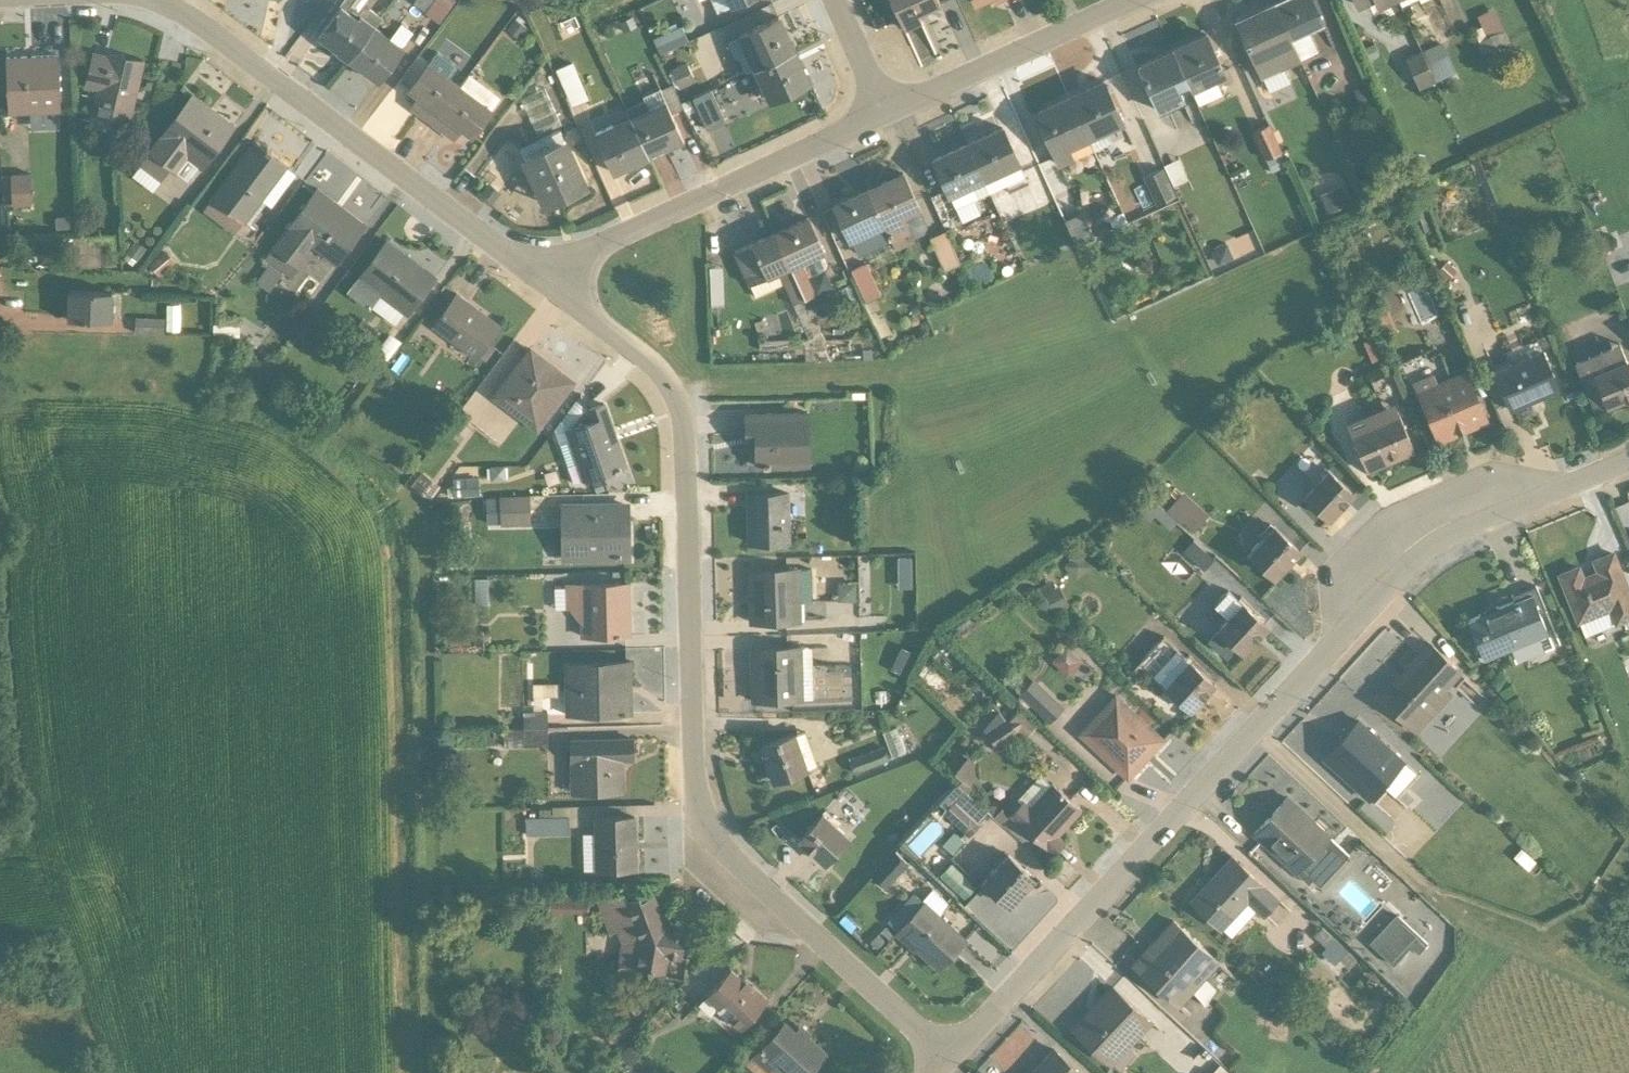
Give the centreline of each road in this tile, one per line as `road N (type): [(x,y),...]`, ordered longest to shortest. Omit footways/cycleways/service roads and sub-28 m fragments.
road 1 (residential): [(948,1058),(708,835),(695,805),(691,754),(684,454),(674,397),(663,375),(535,274)]
road 2 (residential): [(1628,460),(1436,542),(1380,588),(948,1058)]
road 3 (track): [(1251,728),(1440,901),(1628,993)]
road 4 (residential): [(535,274),(160,0)]
road 5 (residential): [(535,274),(883,112)]
road 6 (residential): [(883,112),(1121,0)]
road 7 (residential): [(832,0),(883,112)]

